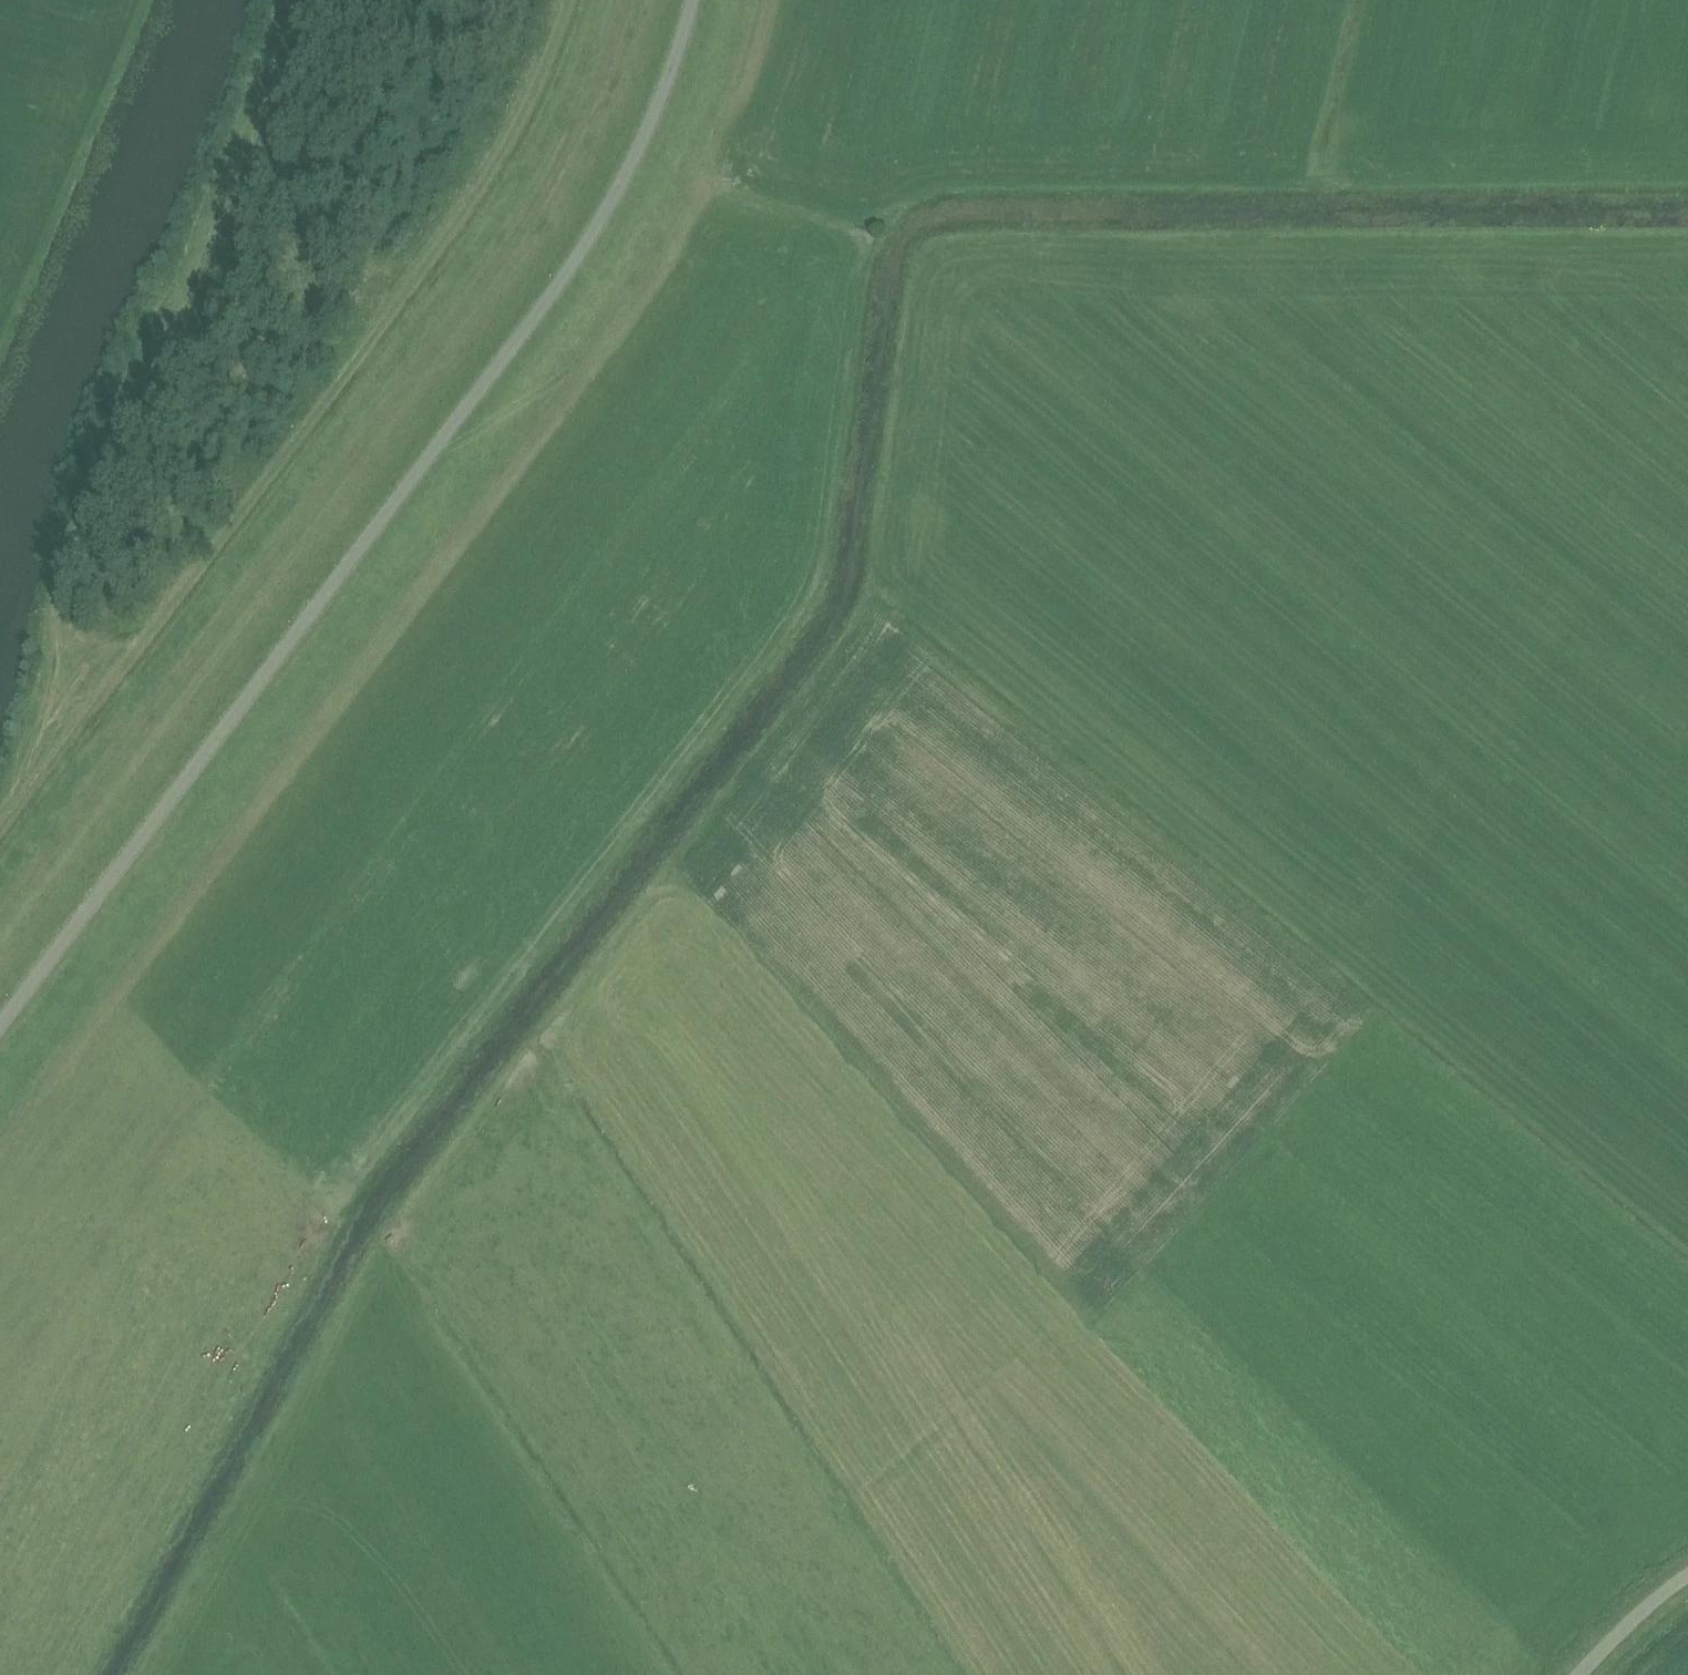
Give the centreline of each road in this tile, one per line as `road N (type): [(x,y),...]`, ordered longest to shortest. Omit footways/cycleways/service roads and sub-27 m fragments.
road 1 (unclassified): [(1581,1674),(1687,1574)]

